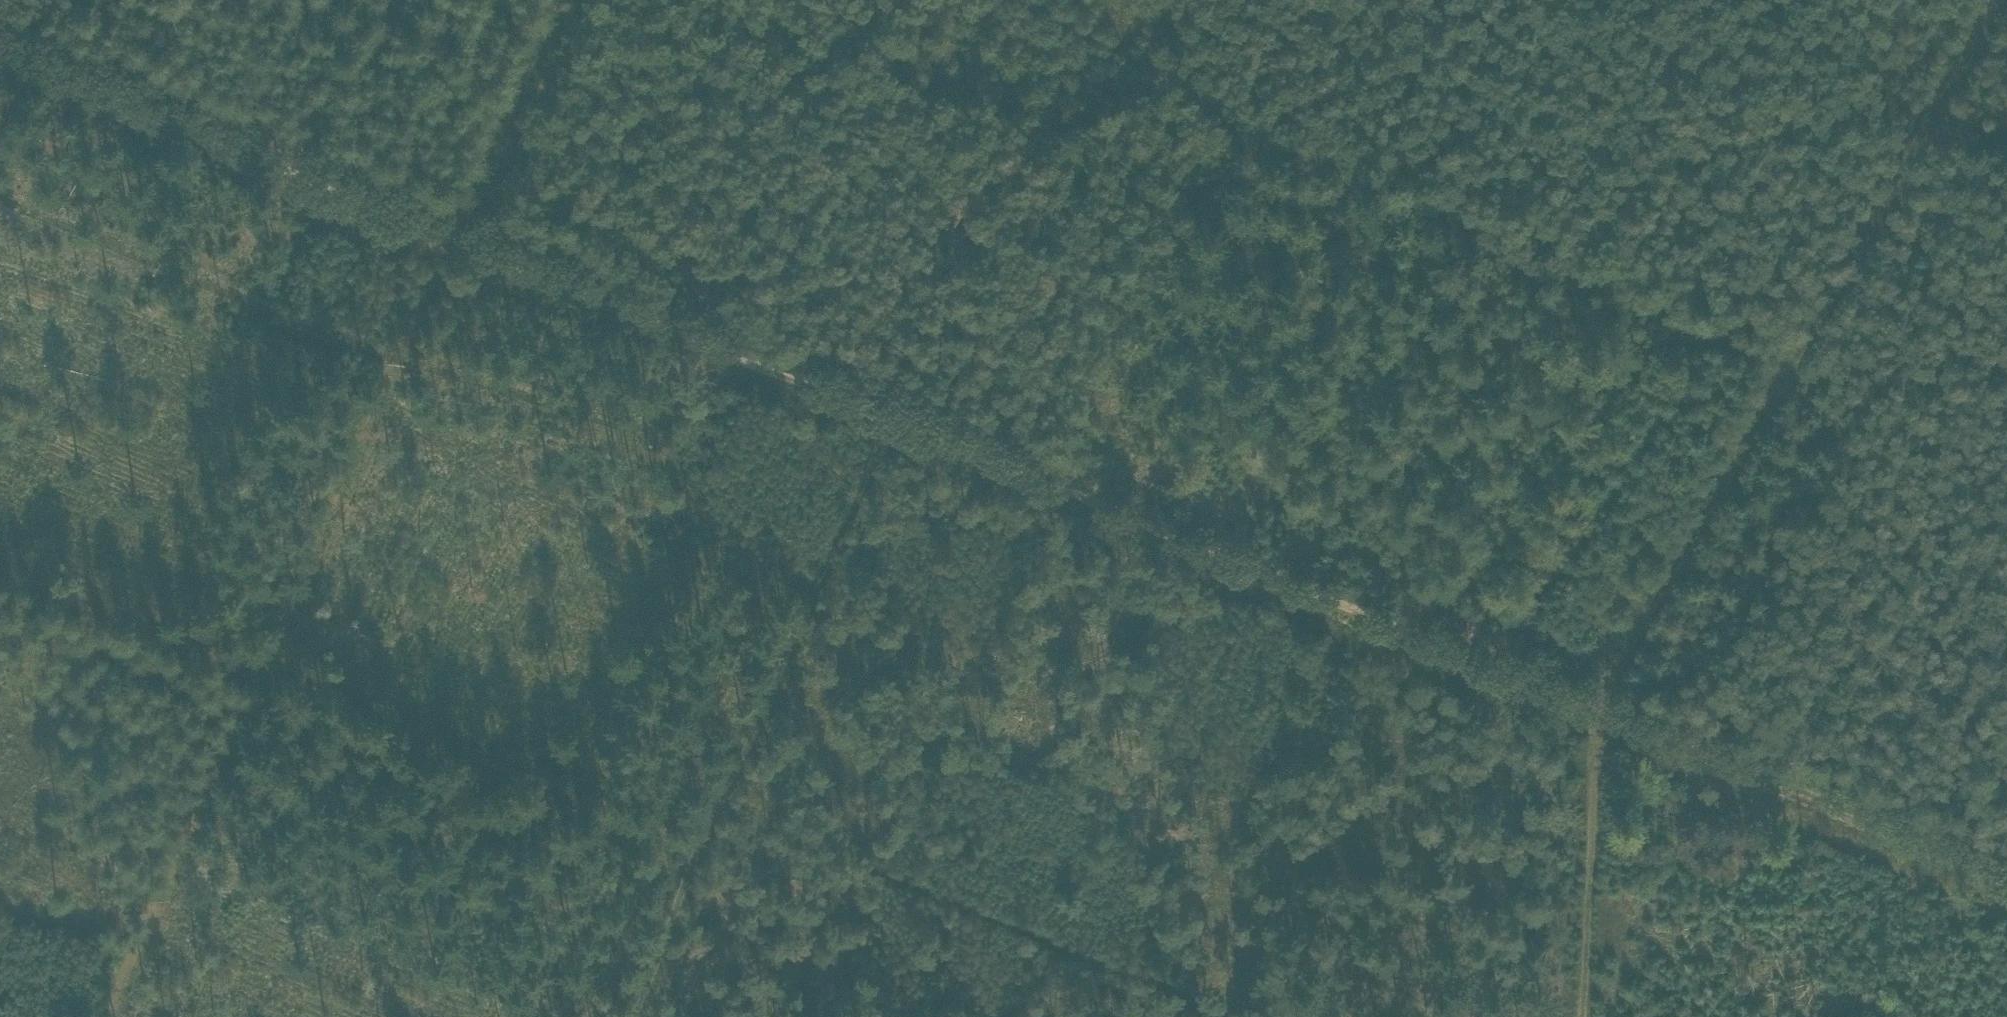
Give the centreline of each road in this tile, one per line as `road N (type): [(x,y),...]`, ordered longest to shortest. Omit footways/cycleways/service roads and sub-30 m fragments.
road 1 (track): [(0,51),(752,362),(862,416)]
road 2 (track): [(1597,705),(862,416)]
road 3 (track): [(862,416),(610,1016)]
road 4 (track): [(1582,1016),(1597,705)]

